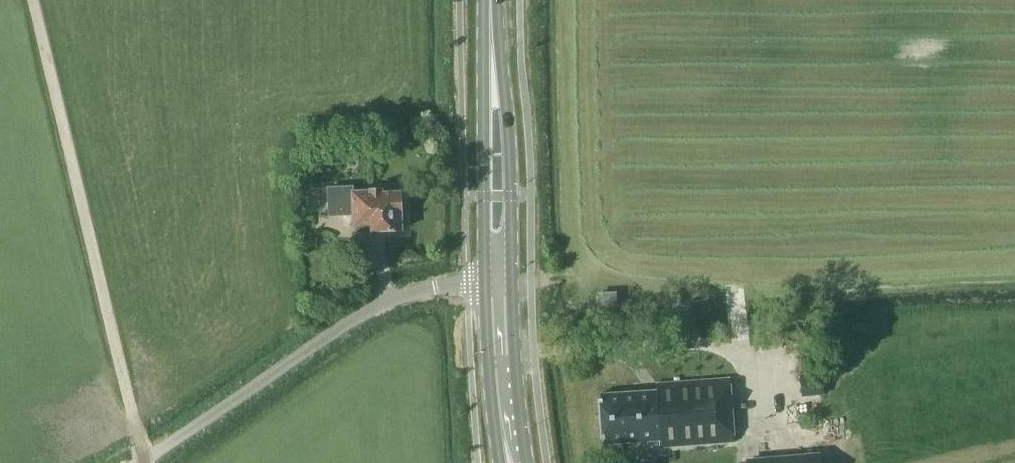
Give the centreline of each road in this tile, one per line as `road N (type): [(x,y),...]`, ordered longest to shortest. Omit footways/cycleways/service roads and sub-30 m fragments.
road 1 (unclassified): [(135,462),(389,300),(499,283)]
road 2 (primary): [(499,283),(492,0)]
road 3 (primary): [(512,462),(499,283)]

